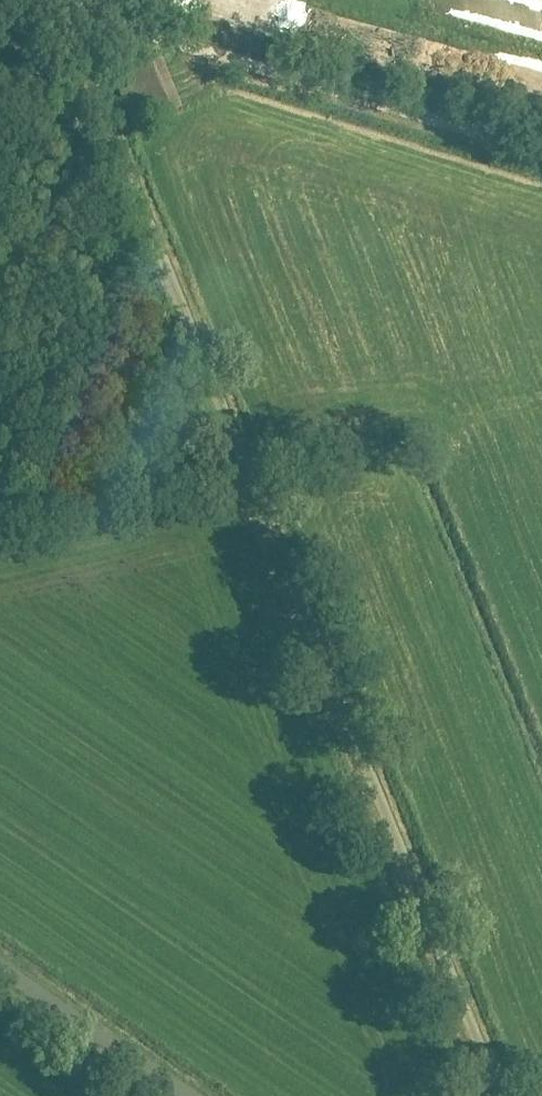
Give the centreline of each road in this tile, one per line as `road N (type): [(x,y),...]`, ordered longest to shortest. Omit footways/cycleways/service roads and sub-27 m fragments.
road 1 (unclassified): [(491,1095),(24,0)]
road 2 (residential): [(41,0),(541,152)]
road 3 (residential): [(204,1095),(0,958)]

